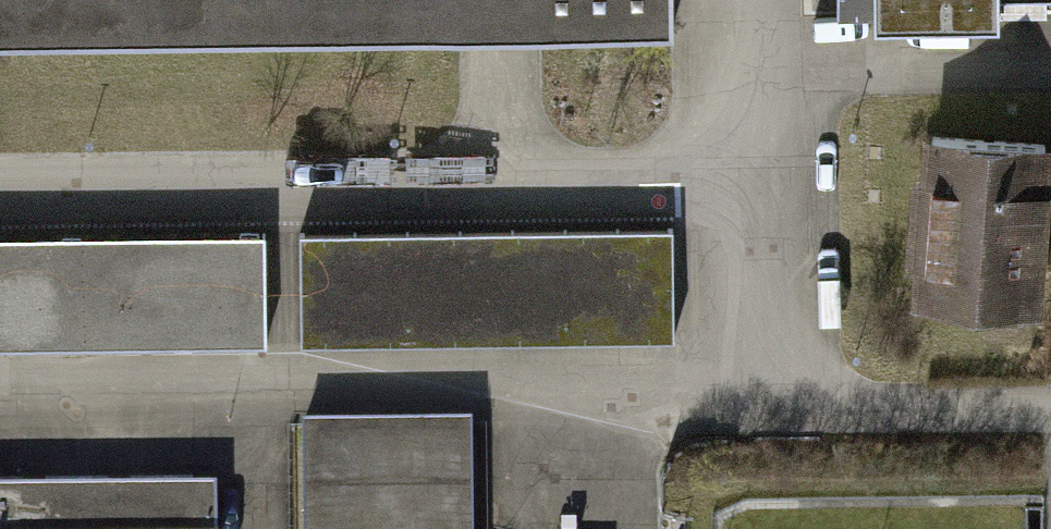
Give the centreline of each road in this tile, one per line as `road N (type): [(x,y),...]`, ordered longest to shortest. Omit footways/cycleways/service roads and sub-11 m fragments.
road 1 (unclassified): [(1050,405),(841,406),(767,369),(767,186),(0,193)]

